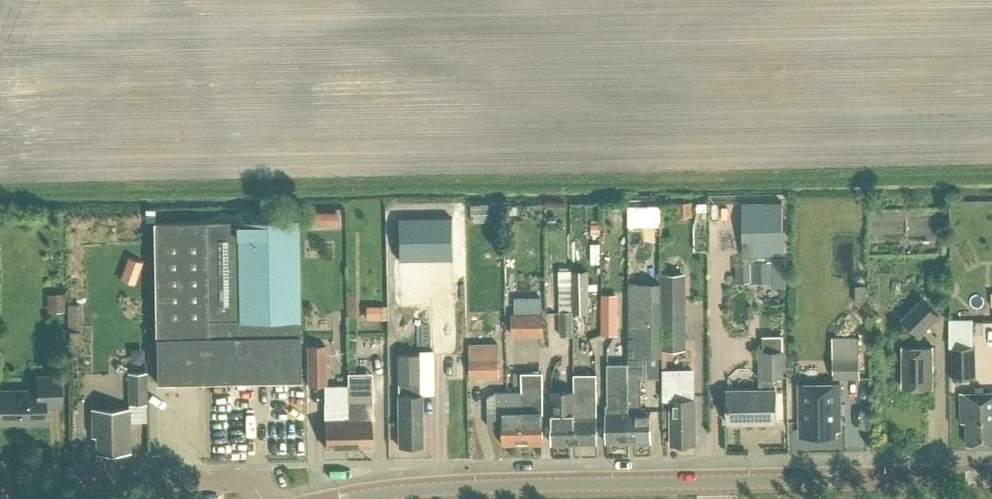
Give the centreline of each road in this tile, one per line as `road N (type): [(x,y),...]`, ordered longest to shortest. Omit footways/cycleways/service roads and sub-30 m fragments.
road 1 (secondary): [(335,498),(457,485),(991,475)]
road 2 (residential): [(0,494),(38,483),(253,480),(261,498)]

